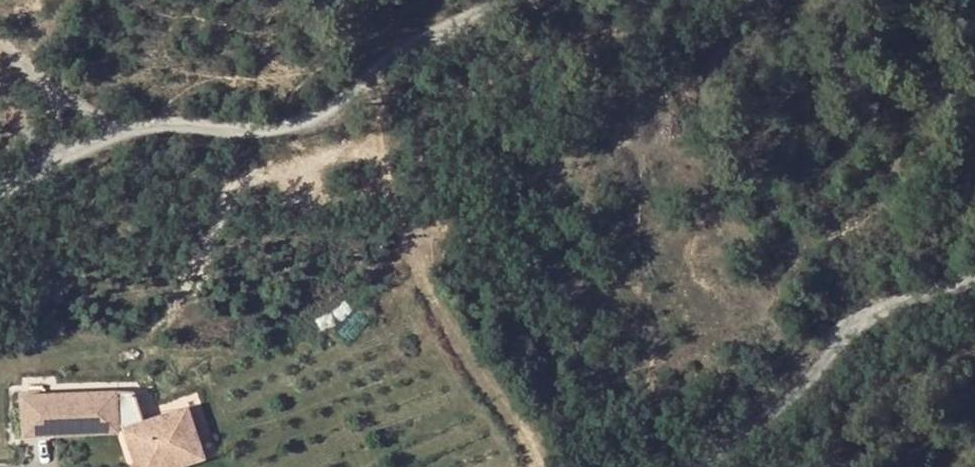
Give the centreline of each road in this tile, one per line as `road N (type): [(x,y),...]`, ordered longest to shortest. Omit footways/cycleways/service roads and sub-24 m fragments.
road 1 (residential): [(507,0),(463,18),(323,114),(251,132),(168,126),(114,135),(0,202)]
road 2 (residential): [(974,277),(851,326),(806,389),(700,466)]

